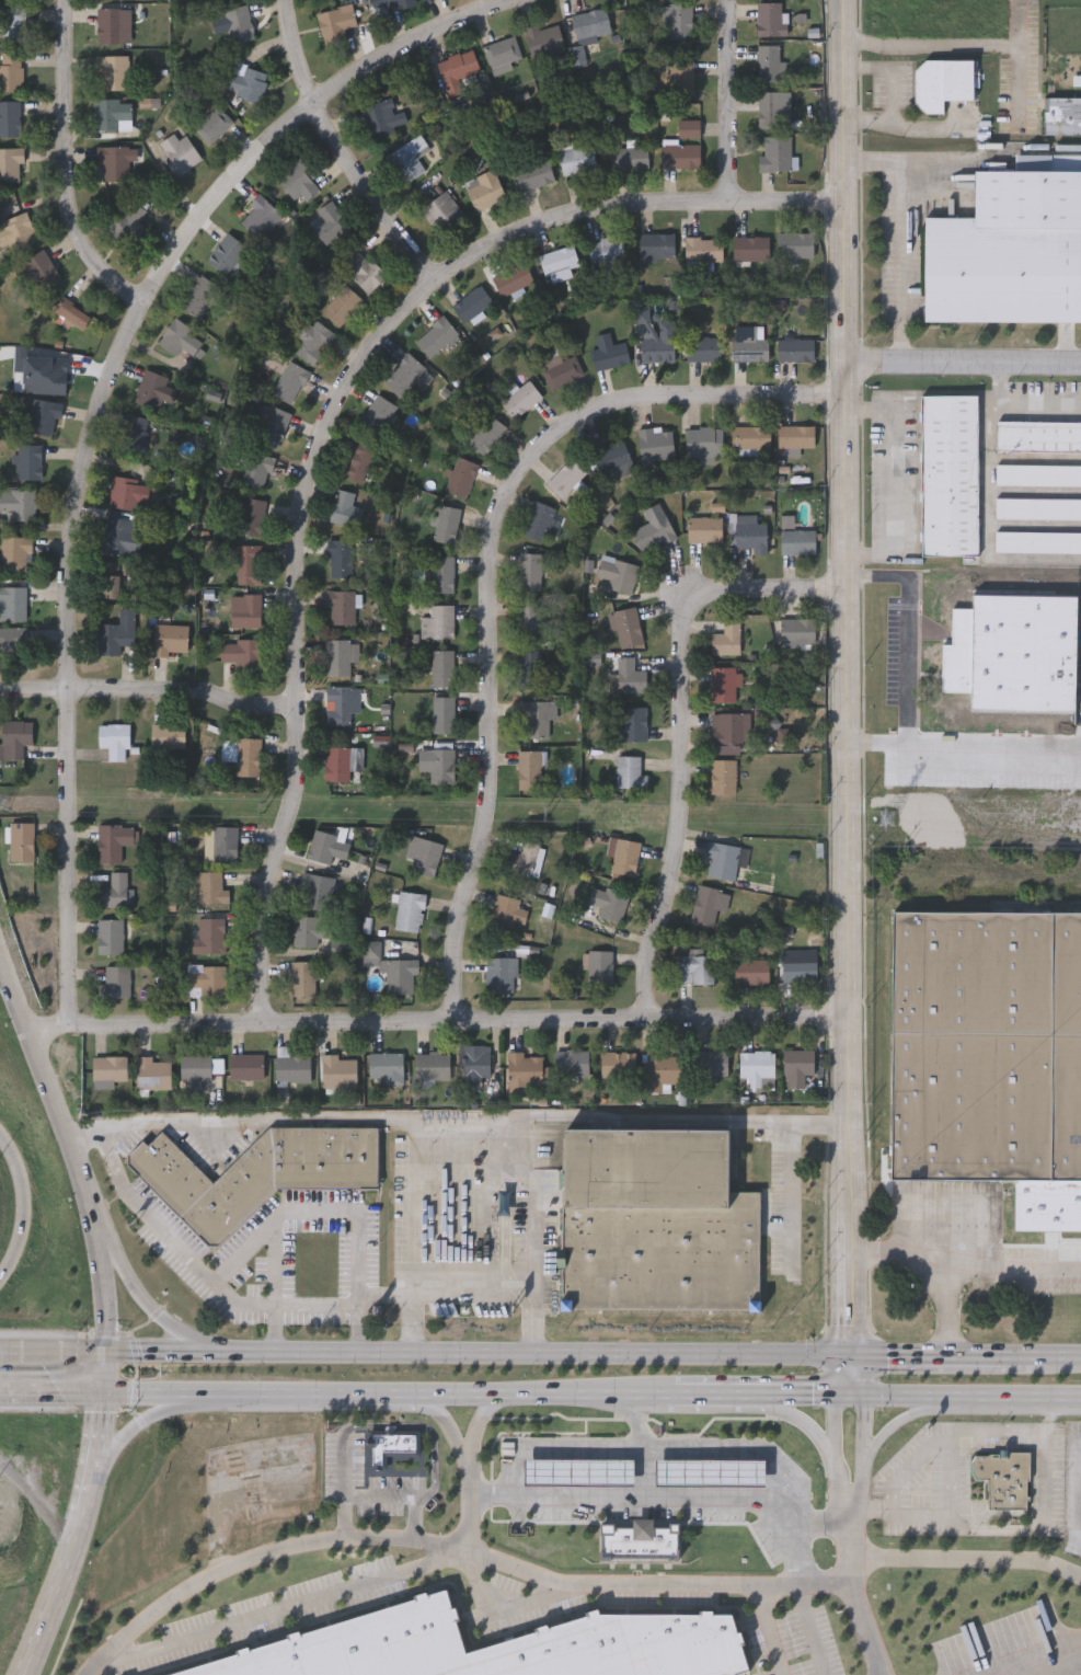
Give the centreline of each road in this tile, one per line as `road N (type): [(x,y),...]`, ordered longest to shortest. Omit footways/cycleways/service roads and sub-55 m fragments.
road 1 (residential): [(66,1021),(73,492),(95,391),(115,346),(218,190),(311,104),(430,28),(527,0)]
road 2 (residential): [(260,1021),(260,927),(289,770),(295,512),(318,432),(377,336),(445,266),(583,208),(840,197)]
road 3 (tertiary): [(839,0),(849,1128)]
road 4 (residential): [(843,397),(608,409),(537,444),(511,474),(492,525),(483,807),(458,903),(442,1018)]
road 5 (primary): [(852,1359),(0,1352)]
road 6 (residential): [(66,1021),(848,1018)]
road 7 (secondary): [(26,1674),(84,1502),(104,1398),(106,1301),(93,1224),(0,946)]
road 8 (residential): [(843,587),(689,594),(681,611),(669,860),(649,931),(642,1014)]
road 9 (residential): [(66,0),(78,206),(91,244),(139,305)]
road 10 (residential): [(288,0),(289,42),(318,121),(426,283)]
road 11 (residential): [(0,691),(189,695),(290,710)]
road 12 (tertiary): [(849,1128),(852,1396)]
road 13 (primary): [(424,1396),(670,1393)]
road 14 (tertiary): [(1080,367),(843,366)]
road 15 (primary): [(214,1396),(424,1396)]
road 16 (residential): [(725,0),(723,202)]
road 17 (secondary): [(231,1354),(164,1321),(93,1224)]
road 18 (primary): [(1037,1361),(852,1359)]
road 19 (primary): [(709,1393),(786,1409),(816,1435),(852,1491)]
road 20 (secondary): [(84,1502),(141,1430),(214,1396)]
road 21 (primary): [(852,1491),(889,1426),(955,1396)]
road 22 (motorway): [(0,1139),(22,1204),(19,1240),(0,1278)]
road 23 (primary): [(955,1396),(1080,1396)]

